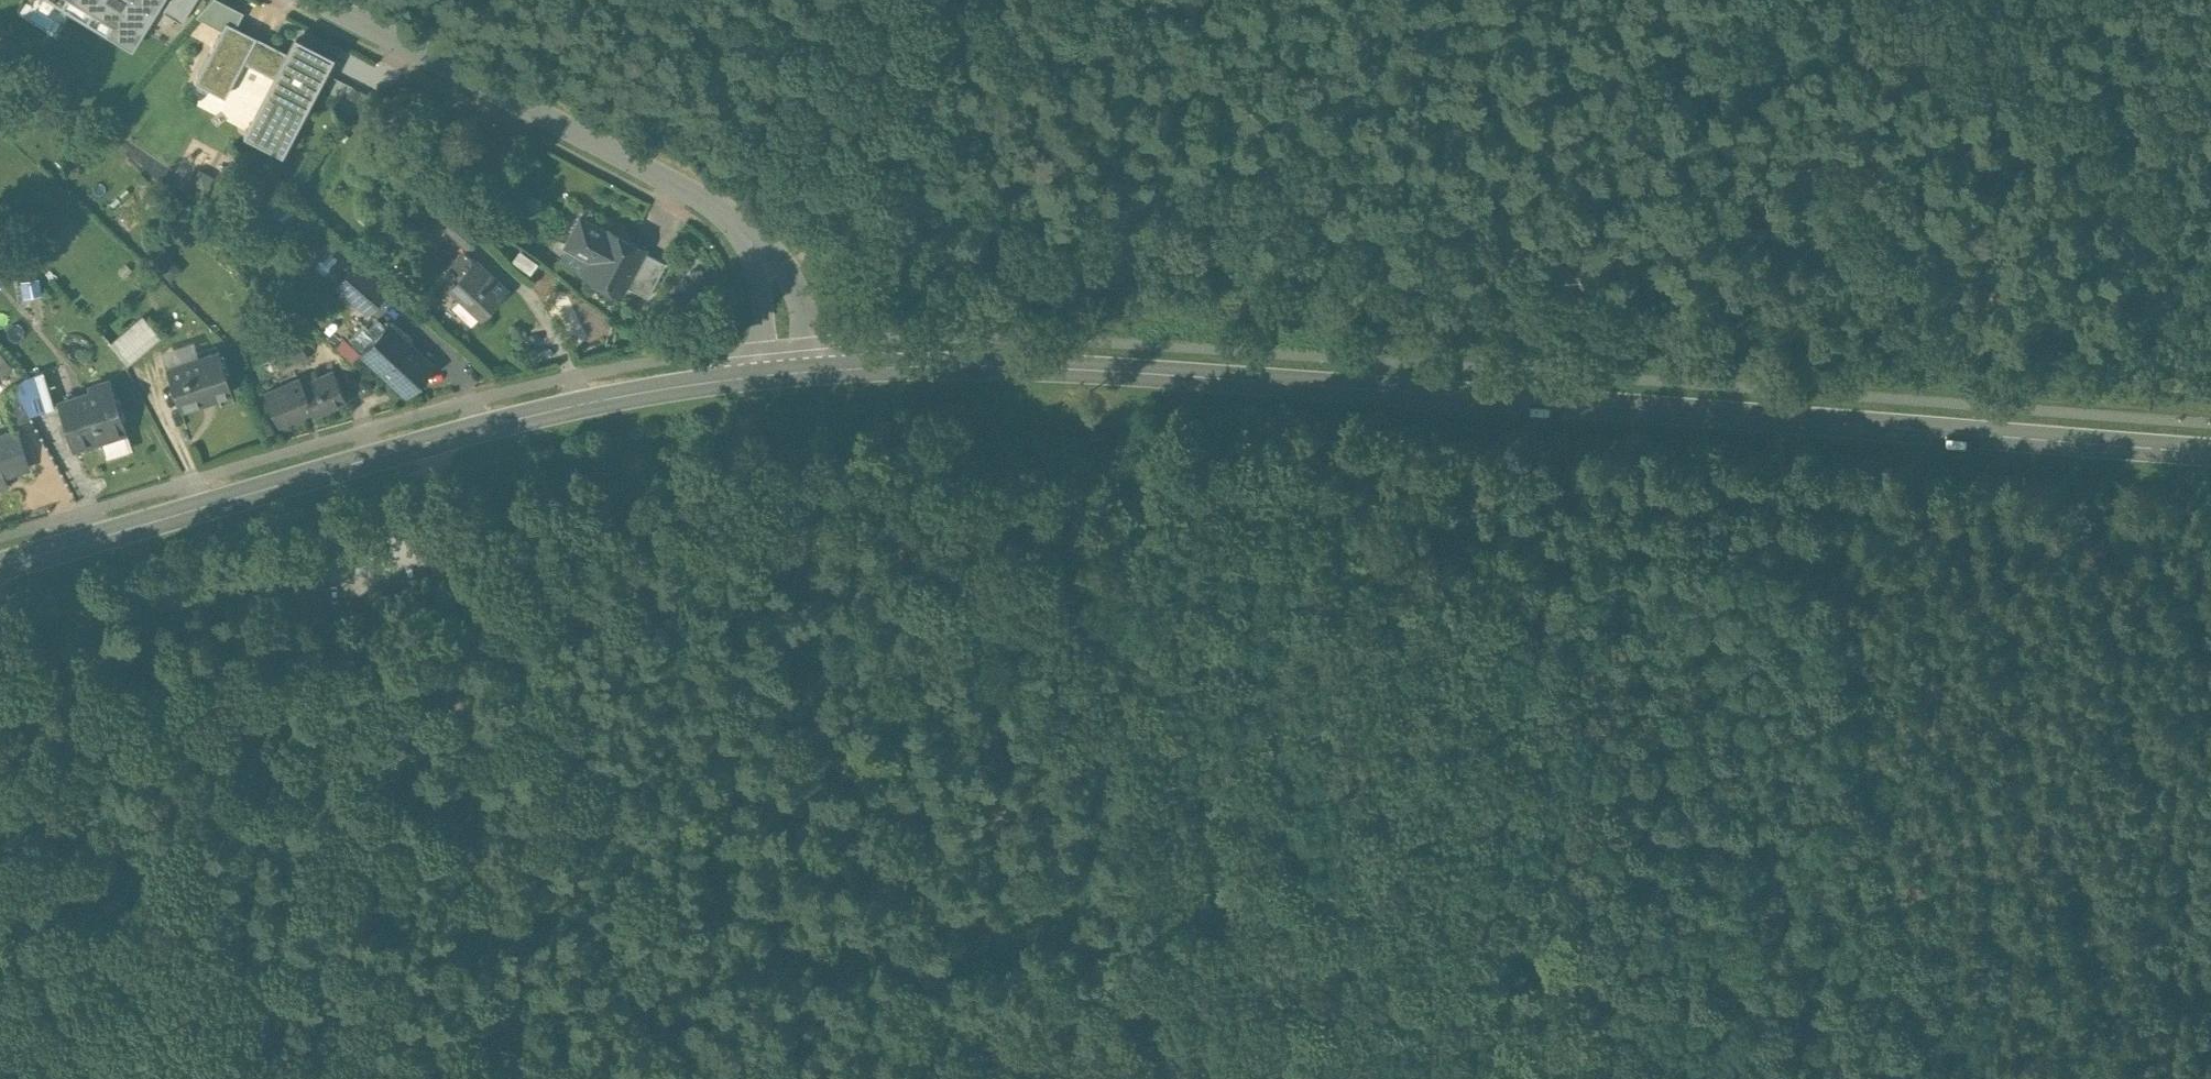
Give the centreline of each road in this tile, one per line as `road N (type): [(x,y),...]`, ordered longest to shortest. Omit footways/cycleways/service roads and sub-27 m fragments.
road 1 (secondary): [(782,376),(1022,369),(2210,454)]
road 2 (track): [(1771,0),(1540,94),(847,230),(829,267),(823,340)]
road 3 (secondary): [(0,568),(483,428),(629,396),(782,376)]
road 4 (residential): [(316,0),(542,126),(708,200),(773,266),(782,376)]
road 5 (track): [(84,738),(119,690),(271,596),(439,560),(397,416)]
road 6 (track): [(20,1078),(45,1067),(65,819),(84,738),(71,696),(65,618),(79,545)]
road 7 (track): [(513,1078),(497,1014),(439,560)]
road 8 (track): [(955,0),(847,230)]

